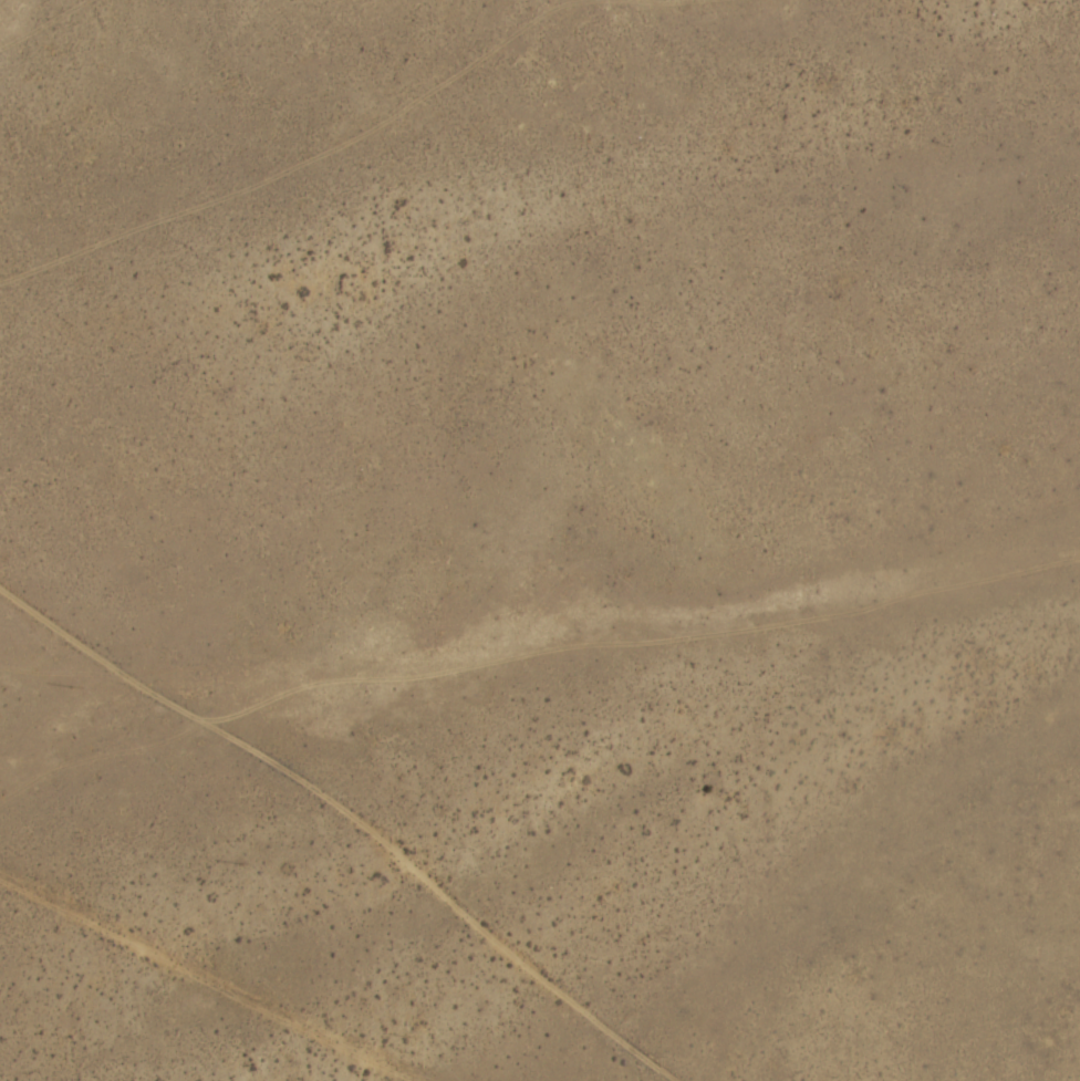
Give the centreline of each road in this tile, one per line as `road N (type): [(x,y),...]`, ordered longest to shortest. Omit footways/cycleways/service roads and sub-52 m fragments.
road 1 (track): [(636,1080),(605,1067),(320,838),(0,635)]

